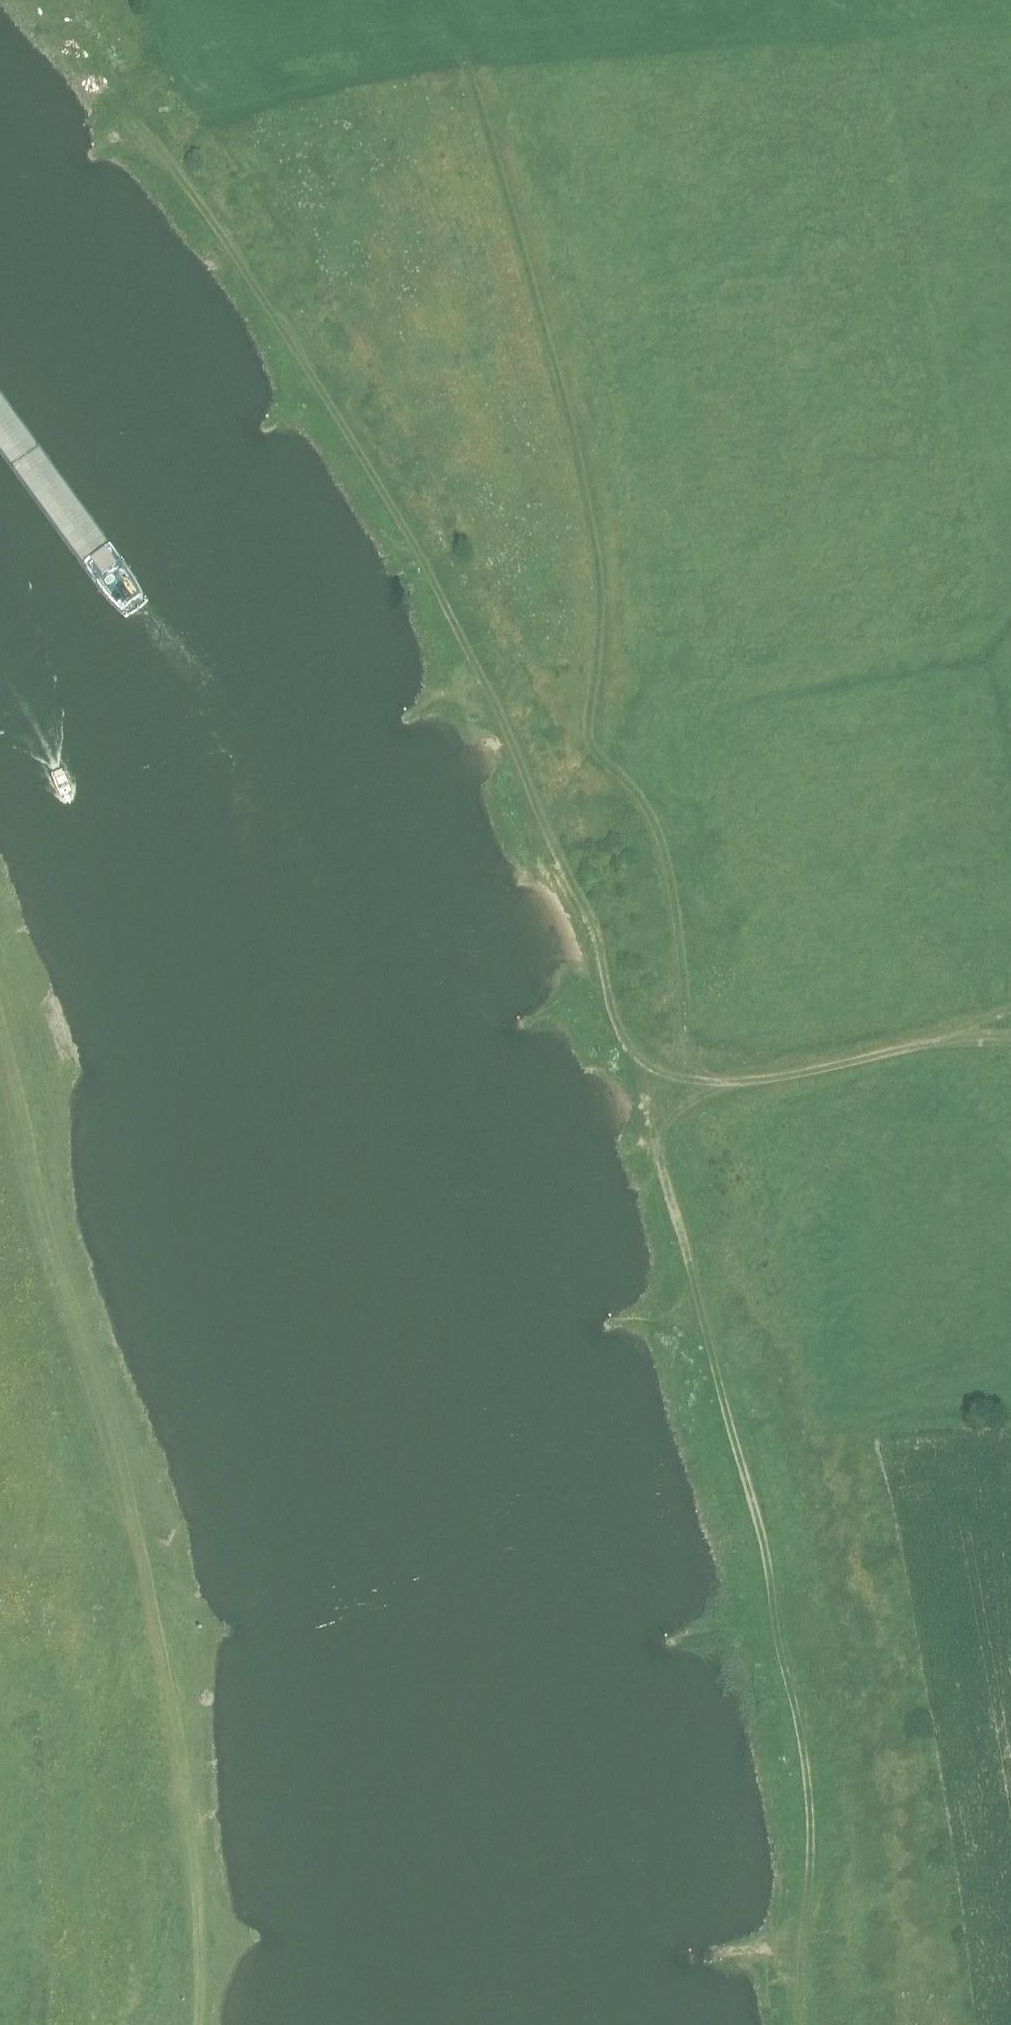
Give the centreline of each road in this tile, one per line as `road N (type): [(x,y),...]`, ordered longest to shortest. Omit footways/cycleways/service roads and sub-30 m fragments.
road 1 (track): [(807,2024),(814,1775),(766,1546),(660,1132),(682,1101),(1010,1013)]
road 2 (track): [(725,1086),(669,1076),(633,1053),(608,1002),(591,919),(547,844),(481,676),(370,468),(163,153)]
road 3 (track): [(0,1072),(118,1641),(86,2024)]

